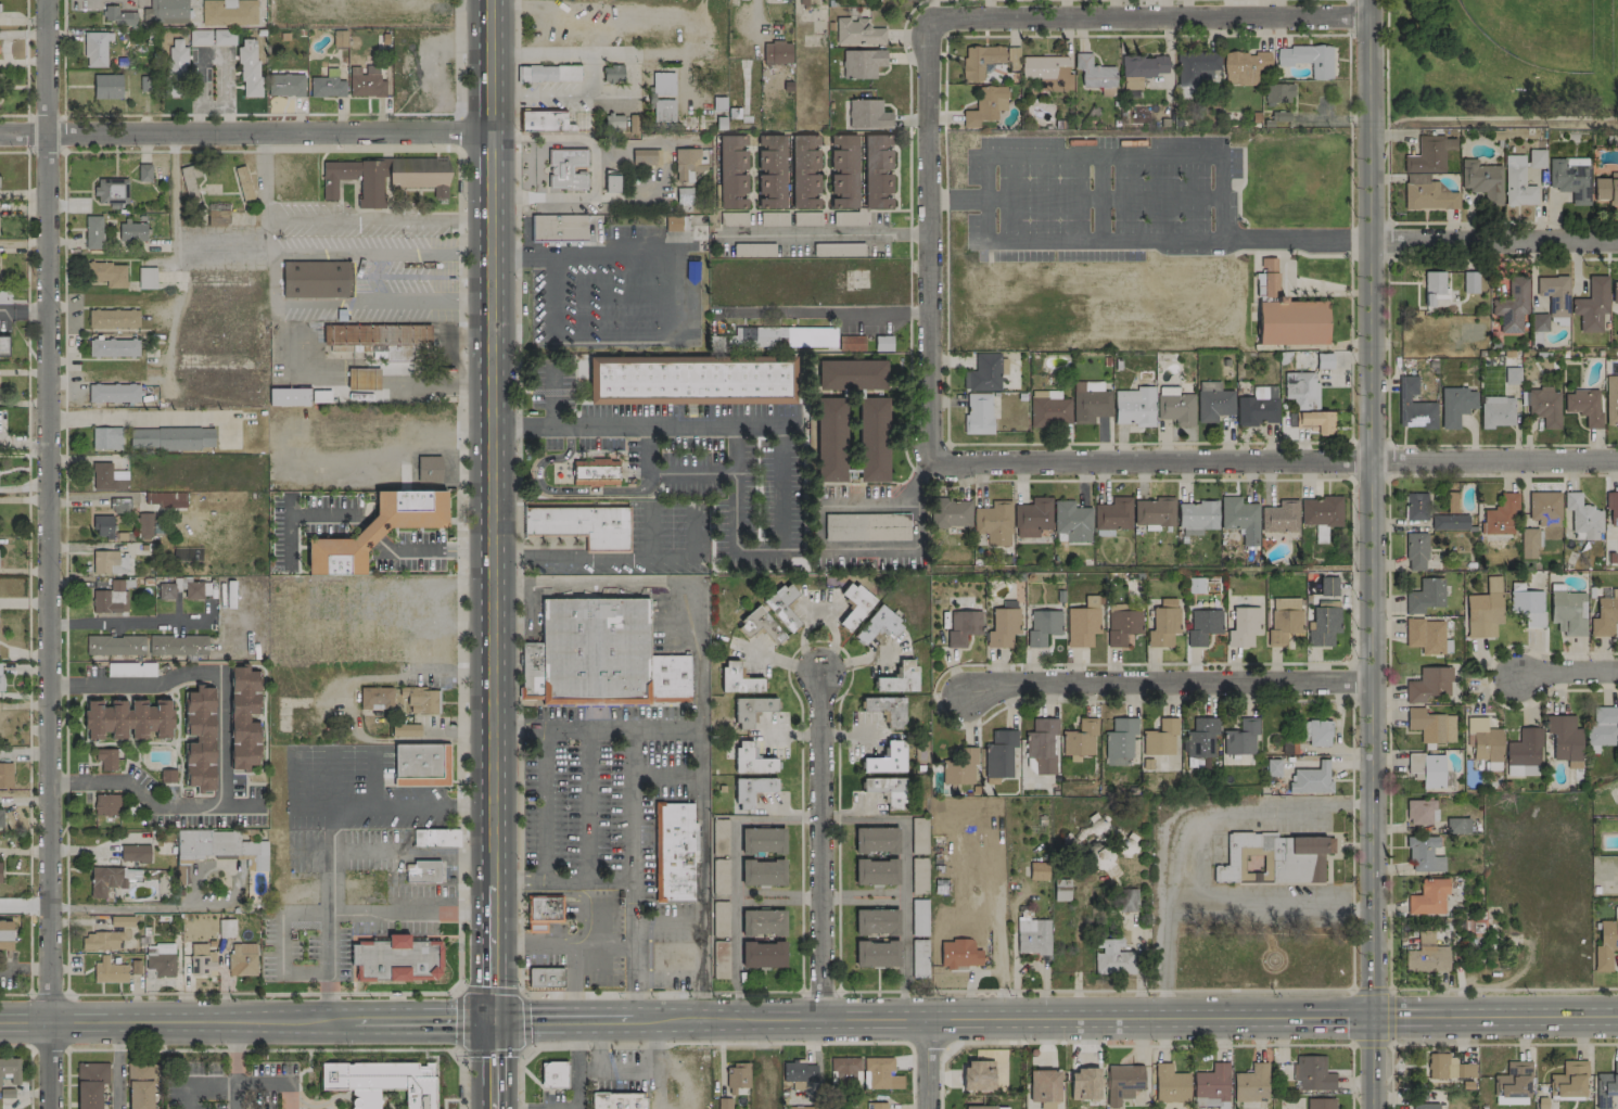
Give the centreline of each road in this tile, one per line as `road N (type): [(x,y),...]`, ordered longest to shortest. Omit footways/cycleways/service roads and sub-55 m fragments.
road 1 (tertiary): [(1617,1019),(493,1020)]
road 2 (residential): [(46,0),(50,1108)]
road 3 (tertiary): [(1369,0),(1372,1108)]
road 4 (primary): [(493,884),(493,0)]
road 5 (residential): [(934,457),(1617,457)]
road 6 (tertiary): [(493,1020),(0,1023)]
road 7 (residential): [(0,135),(491,138)]
road 8 (residential): [(930,13),(934,457)]
road 9 (residential): [(930,13),(1369,14)]
road 10 (residential): [(964,698),(1025,683),(1368,685)]
road 11 (residential): [(818,673),(821,1018)]
road 12 (residential): [(1367,243),(1617,242)]
road 13 (primary): [(493,1020),(493,884)]

